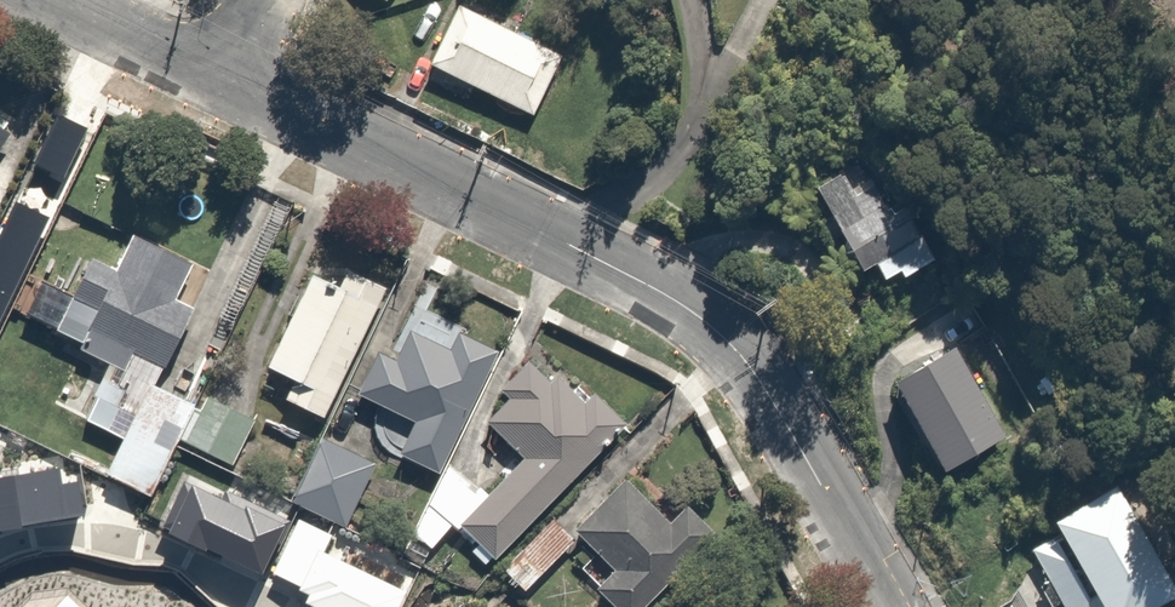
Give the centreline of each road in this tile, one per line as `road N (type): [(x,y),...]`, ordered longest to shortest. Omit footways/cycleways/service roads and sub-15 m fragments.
road 1 (tertiary): [(227,84),(582,250),(696,315),(736,348),(776,405),(891,606)]
road 2 (tertiary): [(54,0),(227,84)]

